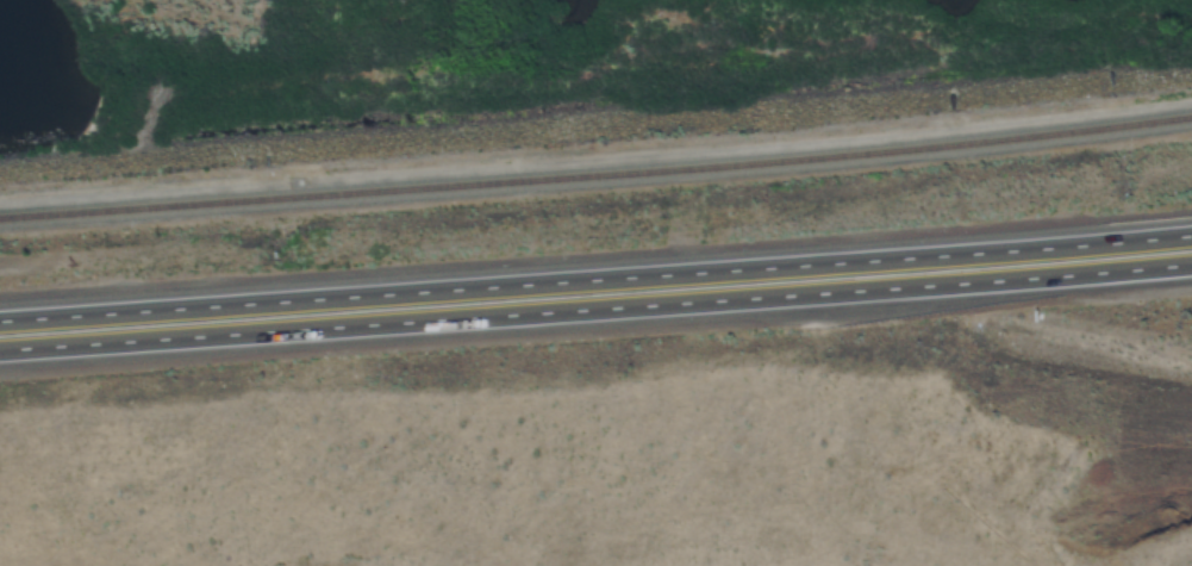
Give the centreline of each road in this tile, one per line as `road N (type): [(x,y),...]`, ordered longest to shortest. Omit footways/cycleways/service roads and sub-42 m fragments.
road 1 (motorway): [(0,354),(728,305),(1191,263)]
road 2 (motorway): [(1191,236),(720,276),(0,321)]

